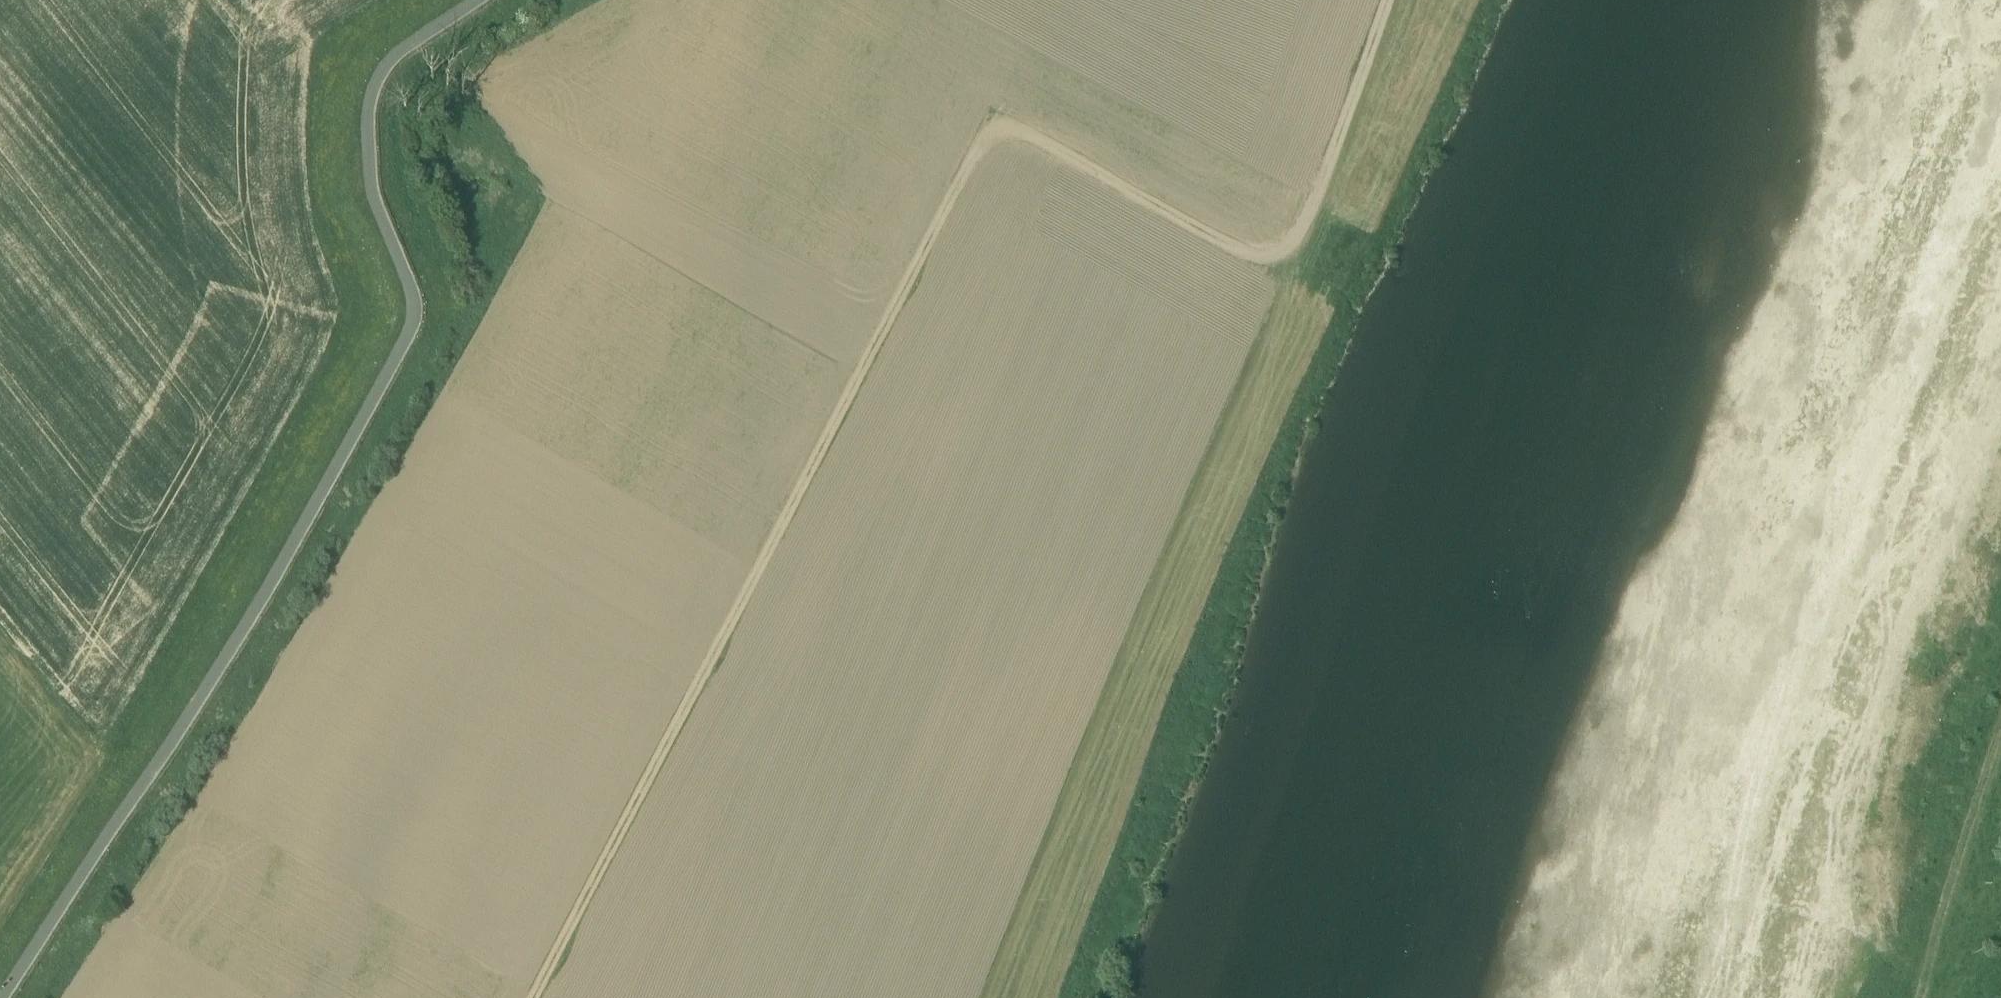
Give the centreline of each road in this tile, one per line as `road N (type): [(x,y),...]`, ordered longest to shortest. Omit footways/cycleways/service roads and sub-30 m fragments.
road 1 (track): [(1385,0),(1301,236),(1270,260),(1251,259),(1012,130),(981,148),(535,997)]

